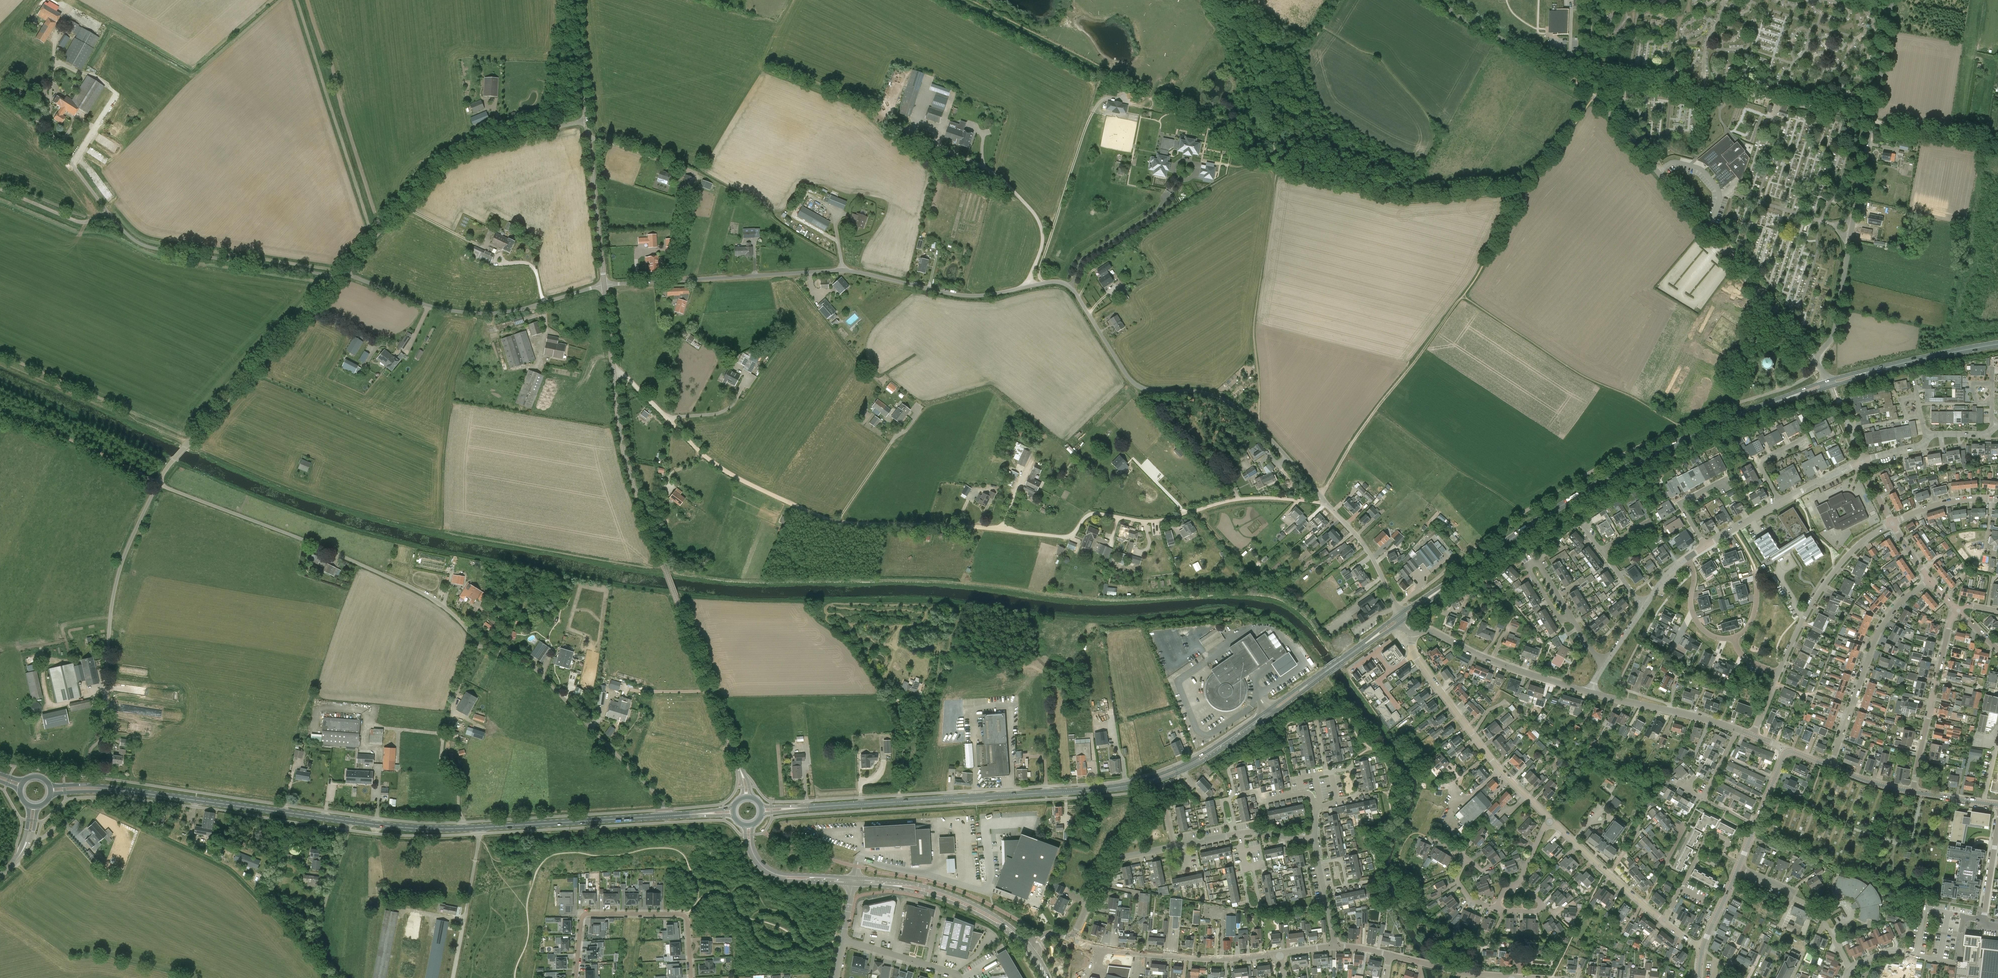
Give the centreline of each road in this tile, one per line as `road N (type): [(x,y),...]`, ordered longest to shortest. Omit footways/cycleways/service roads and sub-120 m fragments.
road 1 (unclassified): [(1396,606),(1360,539),(1249,418),(1211,394),(1137,385),(1065,284),(964,296),(844,270),(605,284)]
road 2 (track): [(613,371),(720,468),(840,523),(1066,537),(1093,513),(1159,521),(1248,498),(1324,500)]
road 3 (unclassified): [(666,816),(662,801),(536,670),(477,643),(436,601),(158,482)]
road 4 (primary): [(804,807),(1150,781),(1204,757),(1363,645)]
road 5 (primary): [(666,816),(437,829),(132,793)]
road 6 (unclassified): [(1811,357),(1594,96),(1439,0)]
road 7 (tertiary): [(736,759),(626,465),(605,284)]
road 8 (primary): [(1451,583),(1649,456),(1830,383)]
road 9 (track): [(1997,140),(1770,98),(1601,77)]
road 10 (unclassified): [(1811,357),(1831,333),(1891,0)]
road 11 (unclassified): [(337,279),(146,246),(107,212),(78,222),(0,188)]
road 12 (unclassified): [(344,272),(455,154),(587,120)]
road 13 (unclassified): [(605,284),(479,313),(419,303),(344,272)]
road 14 (unclassified): [(158,482),(337,279)]
road 15 (unclassified): [(101,740),(117,579),(158,482)]
road 16 (track): [(1027,287),(1042,247),(1035,214),(984,167),(878,113)]
road 17 (track): [(1321,496),(1462,298)]
road 18 (residential): [(691,977),(686,916),(589,914),(575,977)]
road 19 (residential): [(1929,580),(1895,607),(1878,633),(1830,767)]
road 20 (residential): [(1551,821),(1500,770),(1414,654)]
road 21 (unclassified): [(1280,953),(1204,959),(1072,939)]
road 22 (residential): [(1778,674),(1828,579),(1892,523)]
road 23 (tertiary): [(1589,692),(1433,631),(1414,632)]
road 24 (residential): [(1913,792),(1958,611)]
road 25 (residential): [(1851,969),(1888,952),(1917,955),(1925,909),(1984,921)]
road 26 (track): [(158,482),(0,413)]
road 27 (track): [(1042,284),(1039,269),(1088,120)]
road 28 (primary): [(1830,383),(1997,344)]
road 29 (tertiary): [(605,284),(587,120)]
road 30 (residential): [(1851,969),(1815,908),(1738,869)]
road 31 (residential): [(1072,939),(1112,860),(1174,846)]
road 32 (residential): [(1664,921),(1551,821)]
road 33 (unclassified): [(1512,977),(1390,955)]
road 34 (secondary): [(1009,929),(962,899),(896,884)]
road 35 (residential): [(842,940),(959,977)]
road 36 (secondary): [(896,884),(1009,929)]
road 37 (tertiary): [(587,120),(575,0)]

